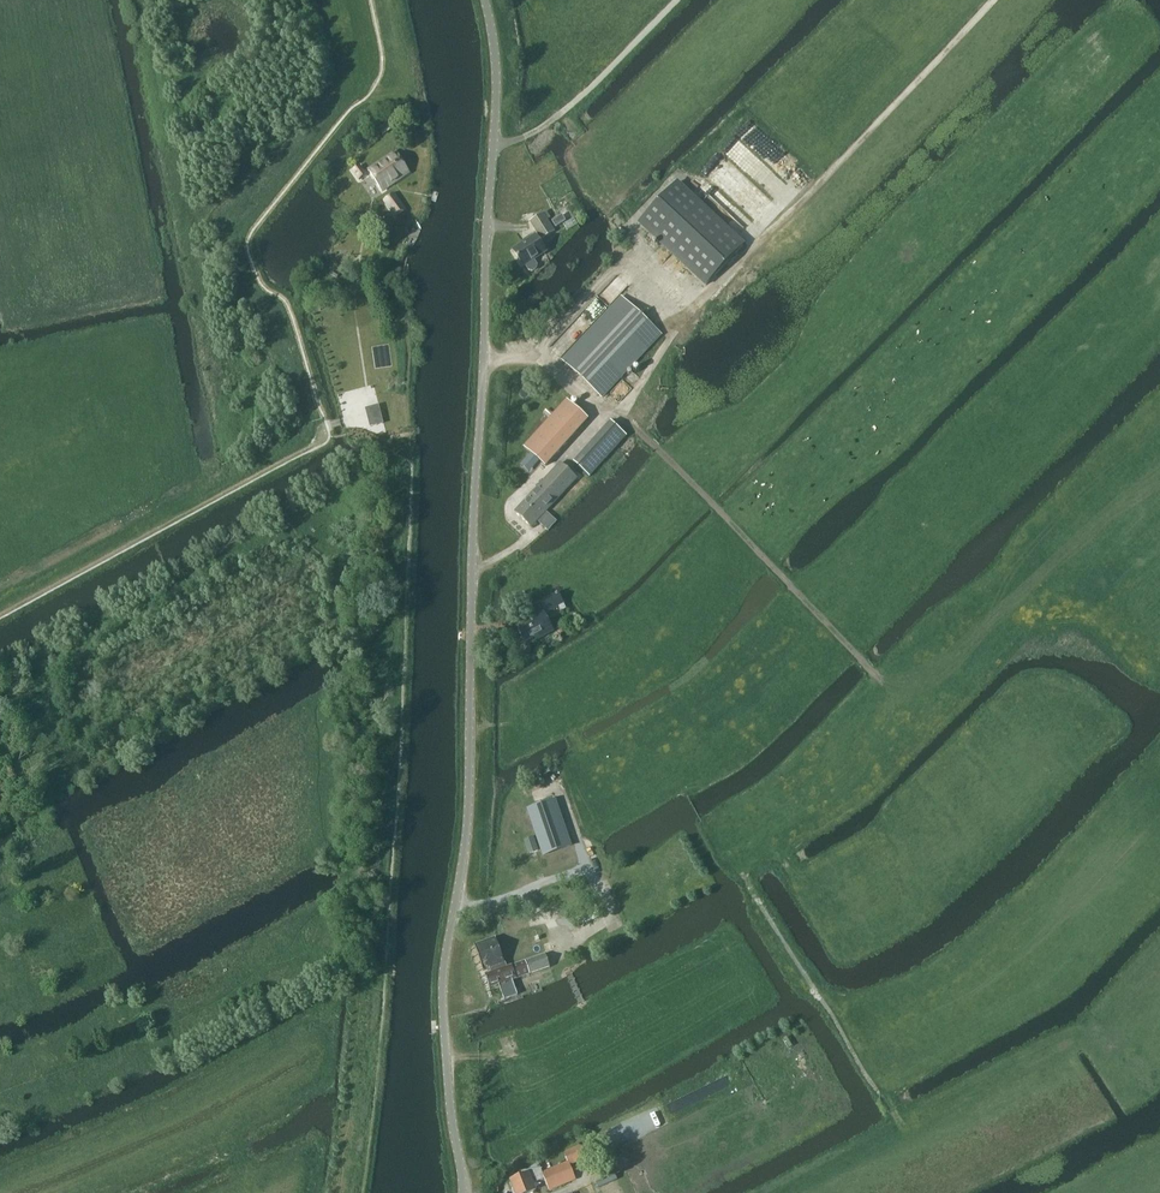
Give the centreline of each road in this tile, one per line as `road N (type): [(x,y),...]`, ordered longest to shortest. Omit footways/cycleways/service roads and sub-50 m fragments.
road 1 (unclassified): [(464,1192),(443,988),(471,801),(497,69),(485,0)]
road 2 (track): [(605,411),(618,413),(708,294),(993,0)]
road 3 (track): [(870,669),(618,413)]
road 4 (track): [(493,143),(510,143),(562,113),(672,0)]
road 5 (track): [(474,569),(520,547),(525,532),(511,508),(605,411)]
road 6 (track): [(485,362),(565,372),(605,411)]

